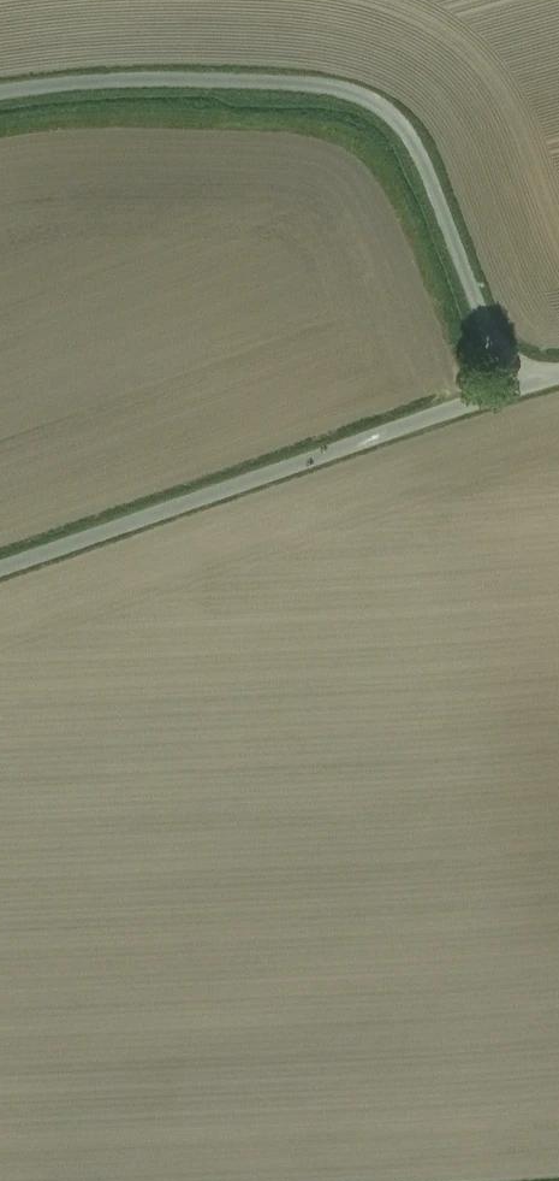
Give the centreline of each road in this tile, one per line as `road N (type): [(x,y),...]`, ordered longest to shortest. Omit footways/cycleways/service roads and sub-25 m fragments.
road 1 (unclassified): [(536,381),(499,344),(417,138),(363,91),(228,74),(0,89)]
road 2 (unclassified): [(536,381),(0,570)]

